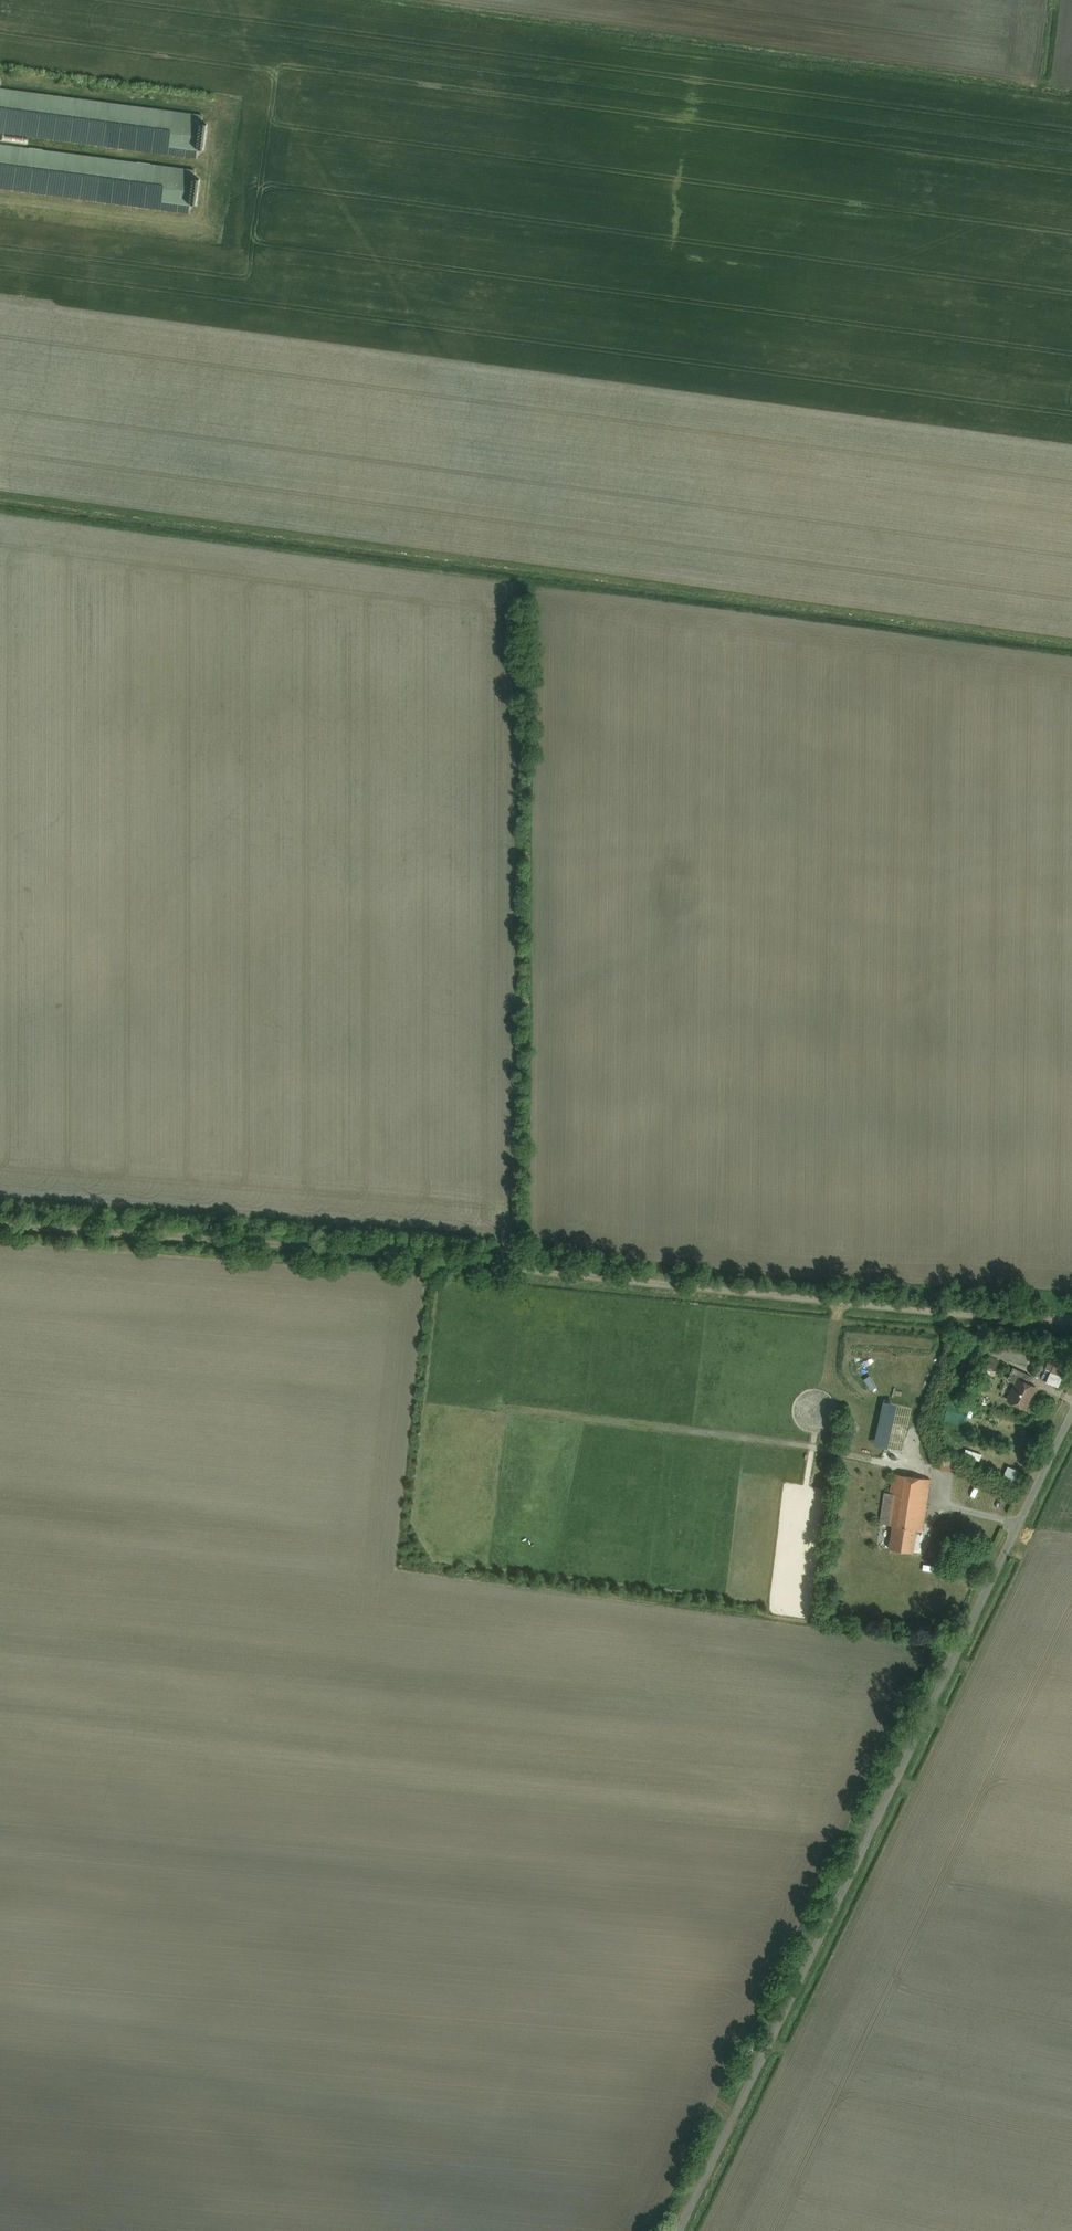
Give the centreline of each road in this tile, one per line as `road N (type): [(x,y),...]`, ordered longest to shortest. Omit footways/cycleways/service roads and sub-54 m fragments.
road 1 (track): [(0,1222),(1071,1322)]
road 2 (track): [(680,2230),(1071,1412)]

